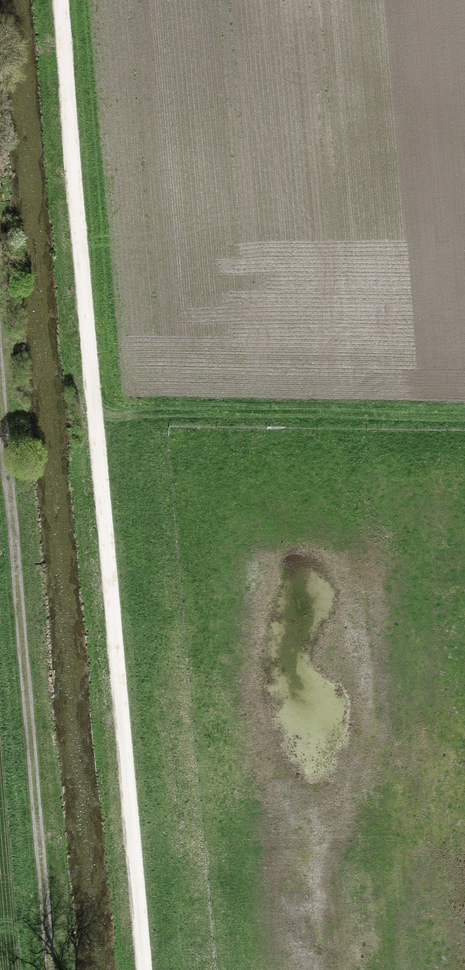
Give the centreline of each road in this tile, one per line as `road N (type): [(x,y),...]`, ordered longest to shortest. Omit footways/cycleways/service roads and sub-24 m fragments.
road 1 (track): [(140,969),(57,0)]
road 2 (track): [(48,969),(0,379)]

